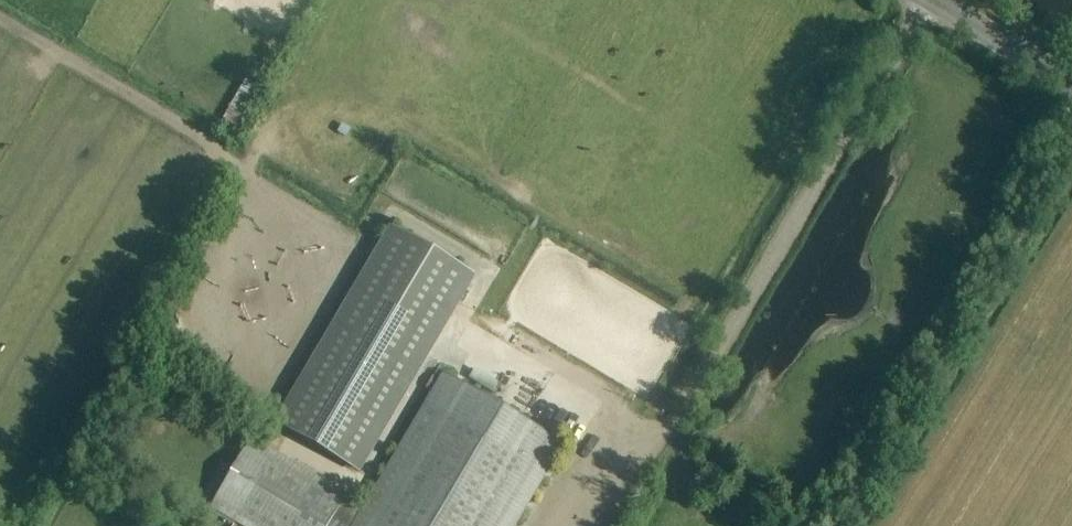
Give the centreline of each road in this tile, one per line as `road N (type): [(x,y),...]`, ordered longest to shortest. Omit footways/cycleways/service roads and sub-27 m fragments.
road 1 (track): [(928,0),(653,453),(610,428),(550,525)]
road 2 (secondary): [(1071,85),(932,0)]
road 3 (track): [(610,428),(479,347)]

